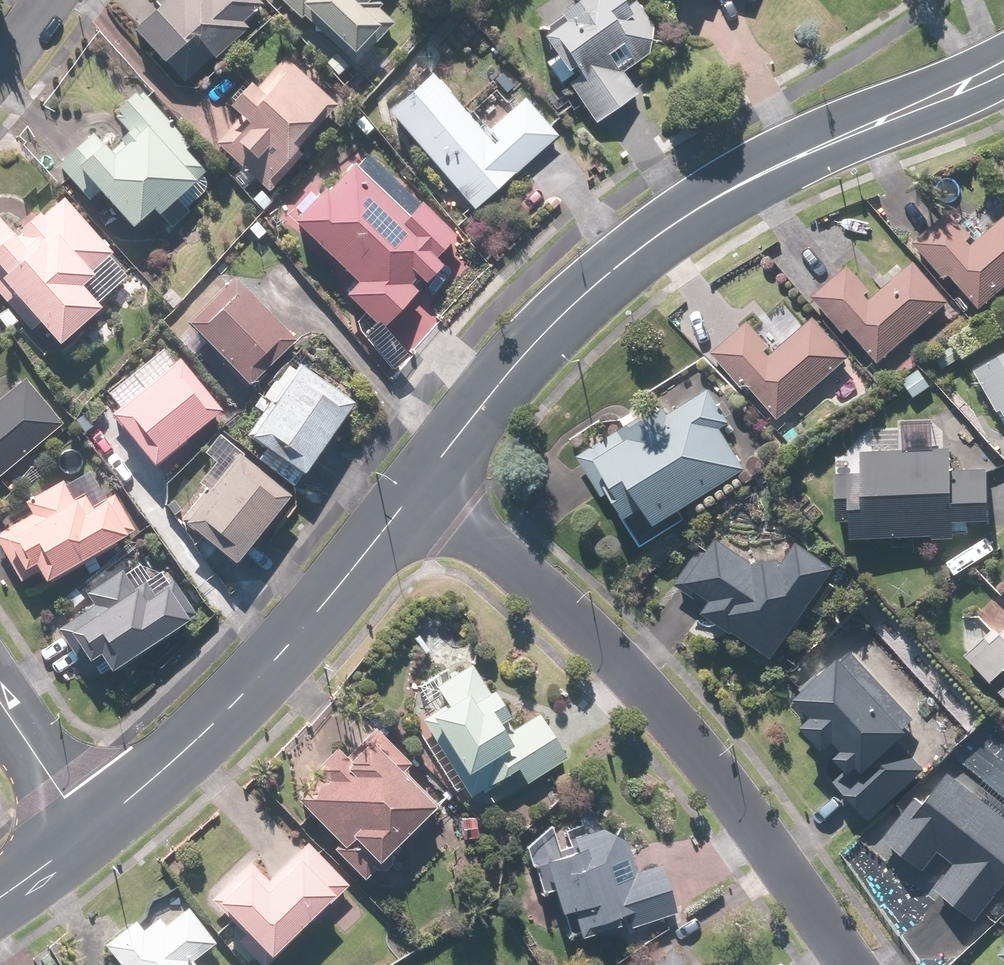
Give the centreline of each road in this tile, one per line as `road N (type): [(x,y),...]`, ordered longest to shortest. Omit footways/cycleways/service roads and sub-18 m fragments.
road 1 (secondary): [(426,482),(523,358),(660,229),(754,172),(1003,69)]
road 2 (residential): [(426,482),(629,669),(722,781),(853,964)]
road 3 (secondary): [(91,824),(199,735),(299,633),(426,482)]
road 4 (residential): [(91,824),(0,703)]

